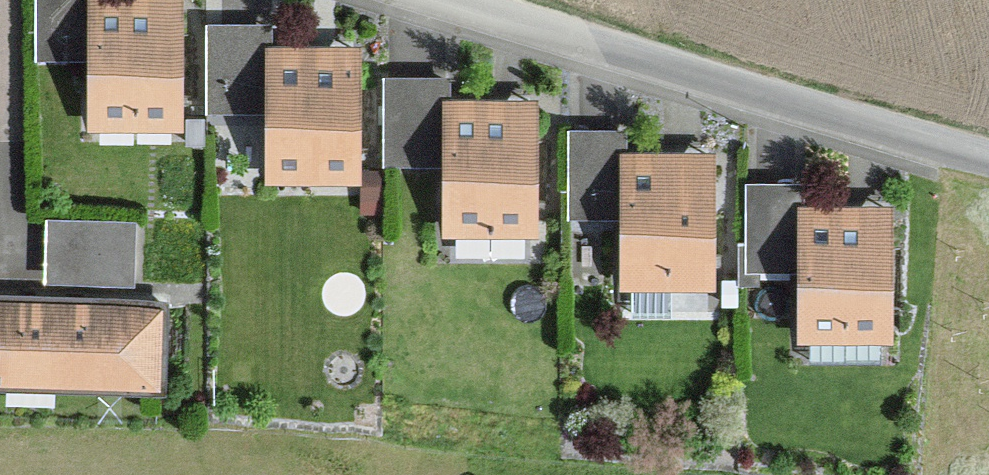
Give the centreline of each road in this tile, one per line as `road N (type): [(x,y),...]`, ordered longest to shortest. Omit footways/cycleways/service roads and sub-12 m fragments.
road 1 (unclassified): [(457,0),(988,157)]

